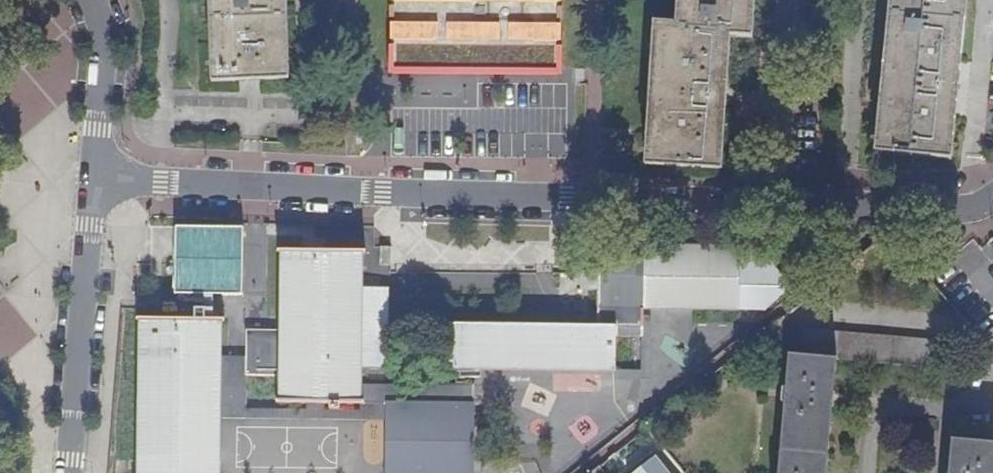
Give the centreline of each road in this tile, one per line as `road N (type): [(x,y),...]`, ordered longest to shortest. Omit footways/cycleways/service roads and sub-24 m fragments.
road 1 (residential): [(90,178),(914,212),(974,212),(992,199)]
road 2 (residential): [(90,178),(68,472)]
road 3 (residential): [(94,0),(103,11),(90,178)]

